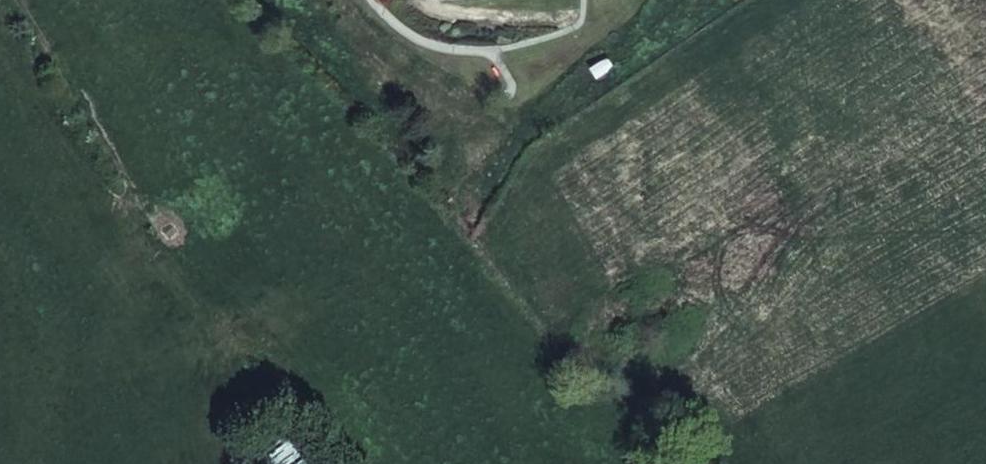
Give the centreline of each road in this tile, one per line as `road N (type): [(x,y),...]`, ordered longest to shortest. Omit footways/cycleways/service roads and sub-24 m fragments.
road 1 (track): [(31,0),(60,73),(102,143)]

